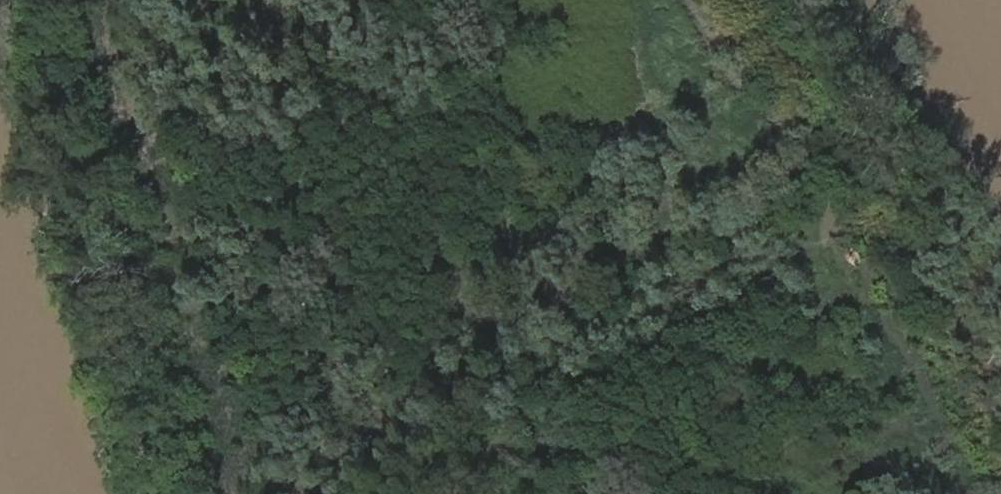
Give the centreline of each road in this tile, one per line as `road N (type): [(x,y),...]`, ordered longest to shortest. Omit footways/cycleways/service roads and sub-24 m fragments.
road 1 (track): [(363,0),(566,493)]
road 2 (track): [(1000,440),(739,0)]
road 3 (track): [(67,0),(201,493)]

